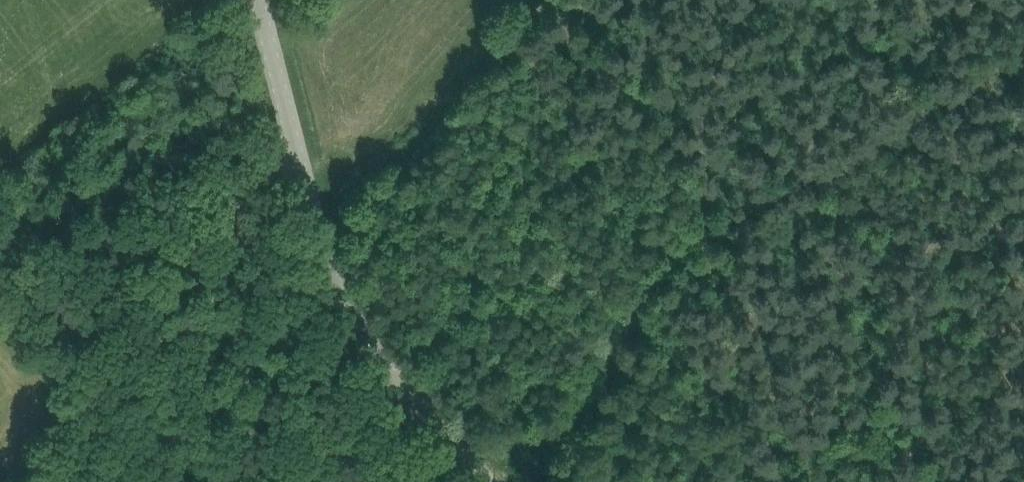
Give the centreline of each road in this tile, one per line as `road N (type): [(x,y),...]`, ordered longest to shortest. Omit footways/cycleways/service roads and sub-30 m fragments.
road 1 (track): [(1023,59),(694,245),(641,295),(588,412),(550,441),(492,437),(474,452)]
road 2 (unclassified): [(499,481),(329,284),(259,0)]
road 3 (track): [(42,481),(256,141),(289,120)]
road 4 (track): [(320,233),(562,0)]
road 5 (track): [(825,481),(884,417),(901,412),(918,418),(960,481)]

